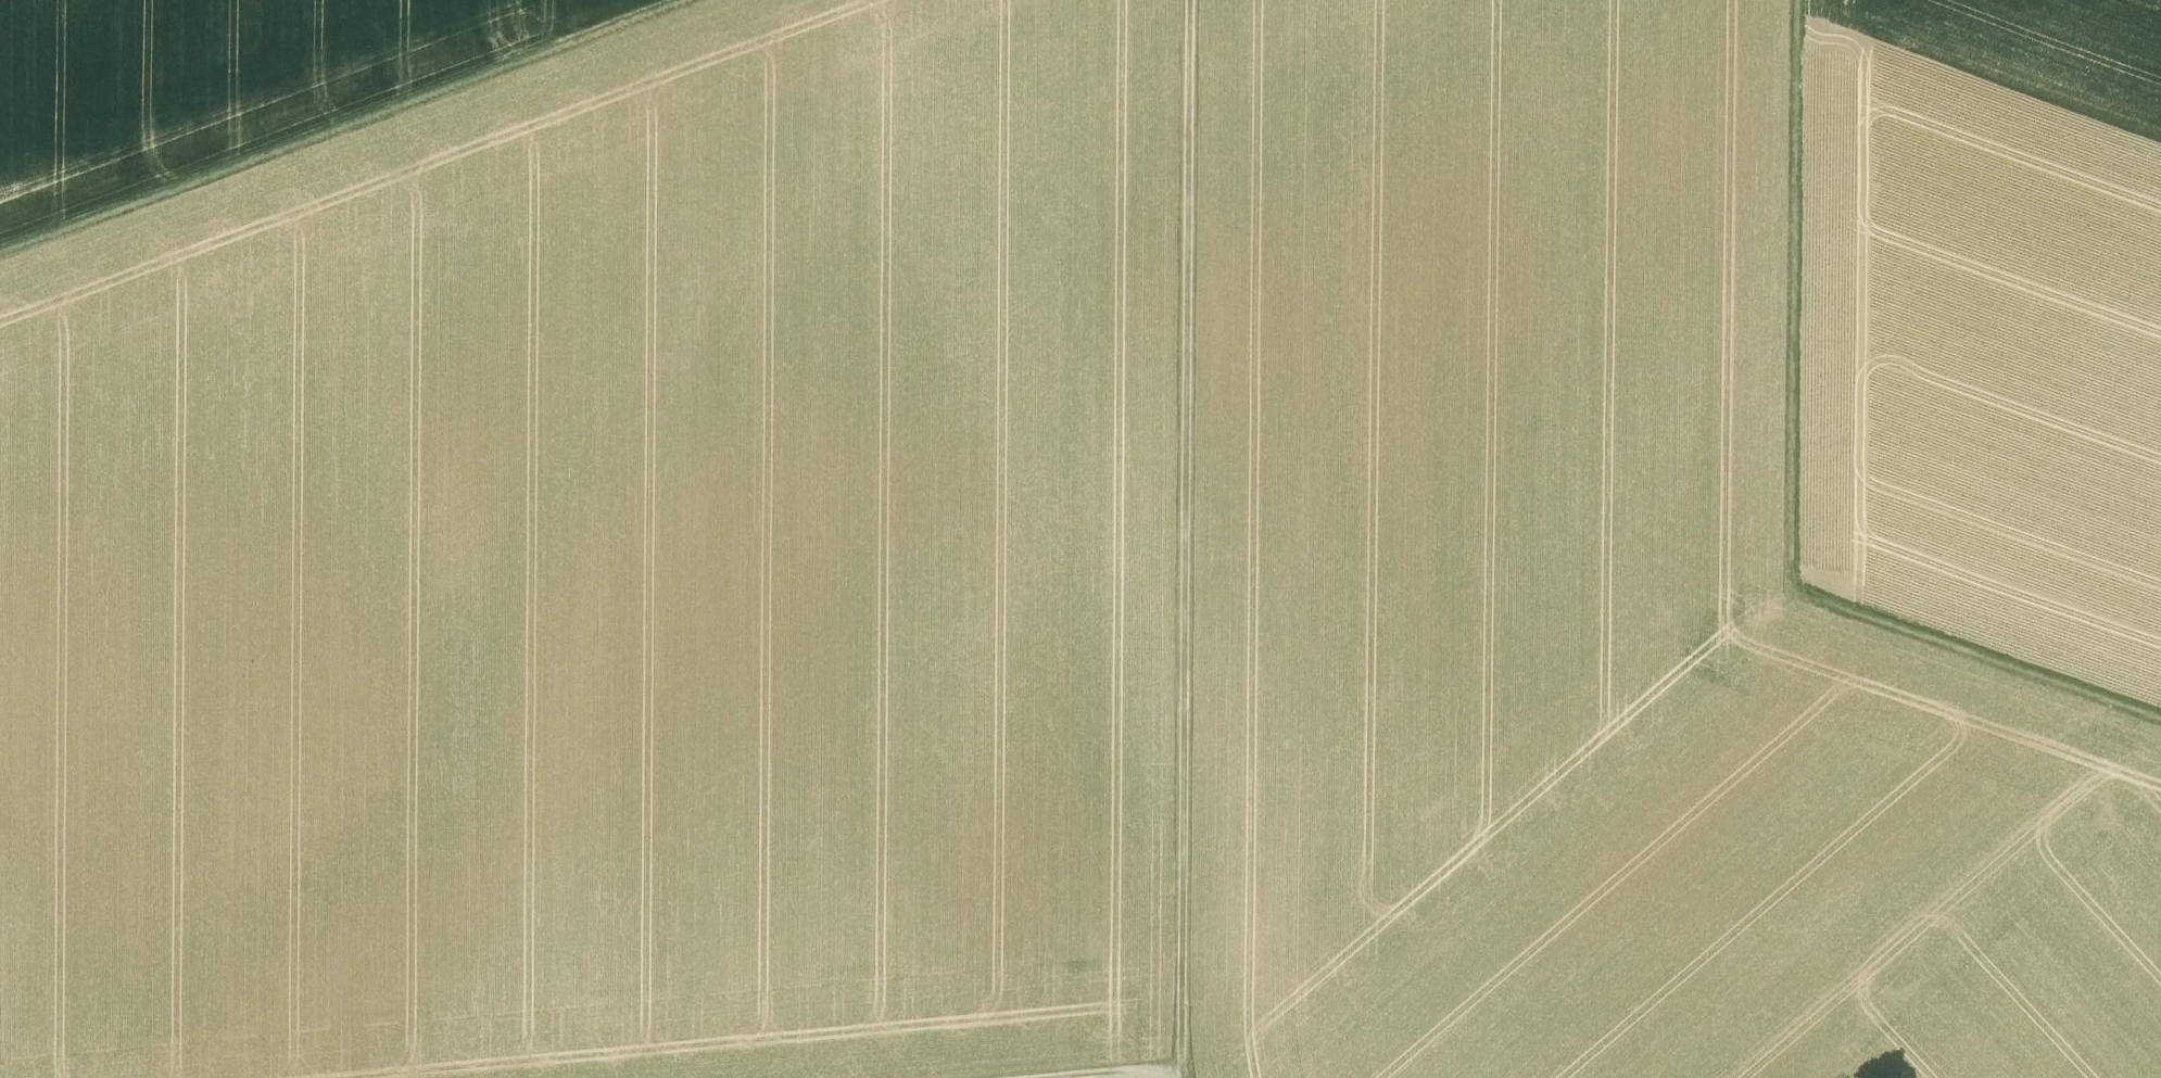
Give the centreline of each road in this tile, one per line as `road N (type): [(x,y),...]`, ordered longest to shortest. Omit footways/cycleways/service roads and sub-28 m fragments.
road 1 (track): [(1186,1077),(1191,0)]
road 2 (track): [(2160,714),(1794,585),(1800,0)]
road 3 (track): [(0,248),(676,0)]
road 4 (track): [(1045,1077),(1146,1068),(1183,1077)]

